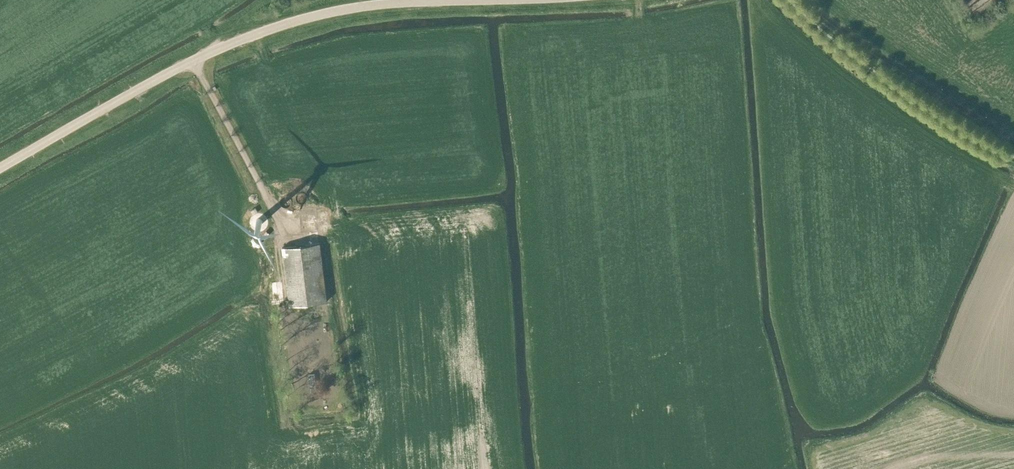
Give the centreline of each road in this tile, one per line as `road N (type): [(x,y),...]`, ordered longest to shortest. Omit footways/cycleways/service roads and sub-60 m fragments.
road 1 (tertiary): [(0,168),(193,60),(285,24),(378,4),(468,0)]

